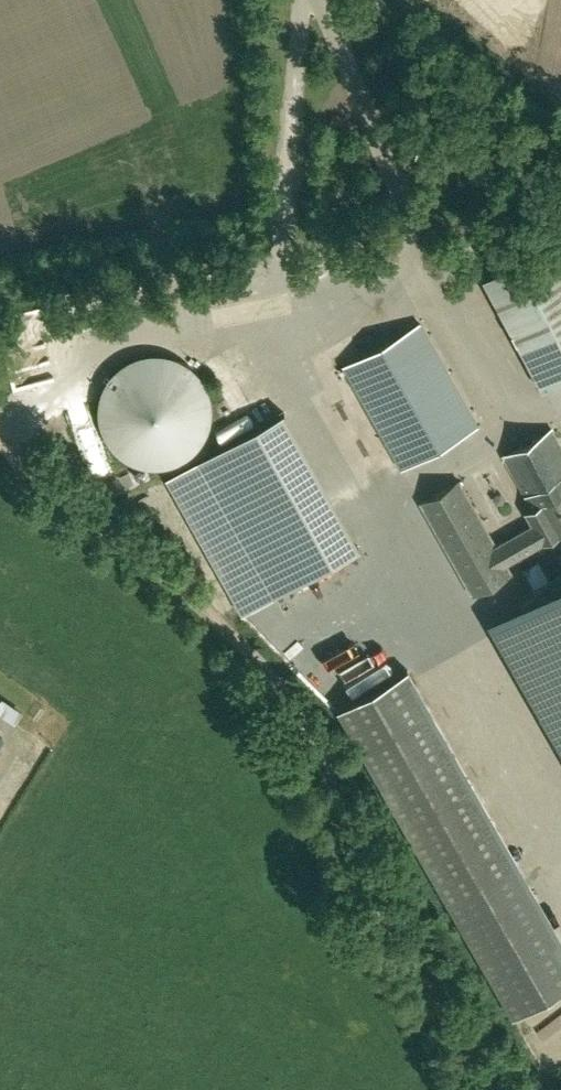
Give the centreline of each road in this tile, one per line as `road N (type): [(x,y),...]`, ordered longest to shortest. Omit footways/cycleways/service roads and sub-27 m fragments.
road 1 (track): [(510,1089),(437,1002),(299,719),(226,634),(0,448)]
road 2 (unclassified): [(420,231),(315,0)]

